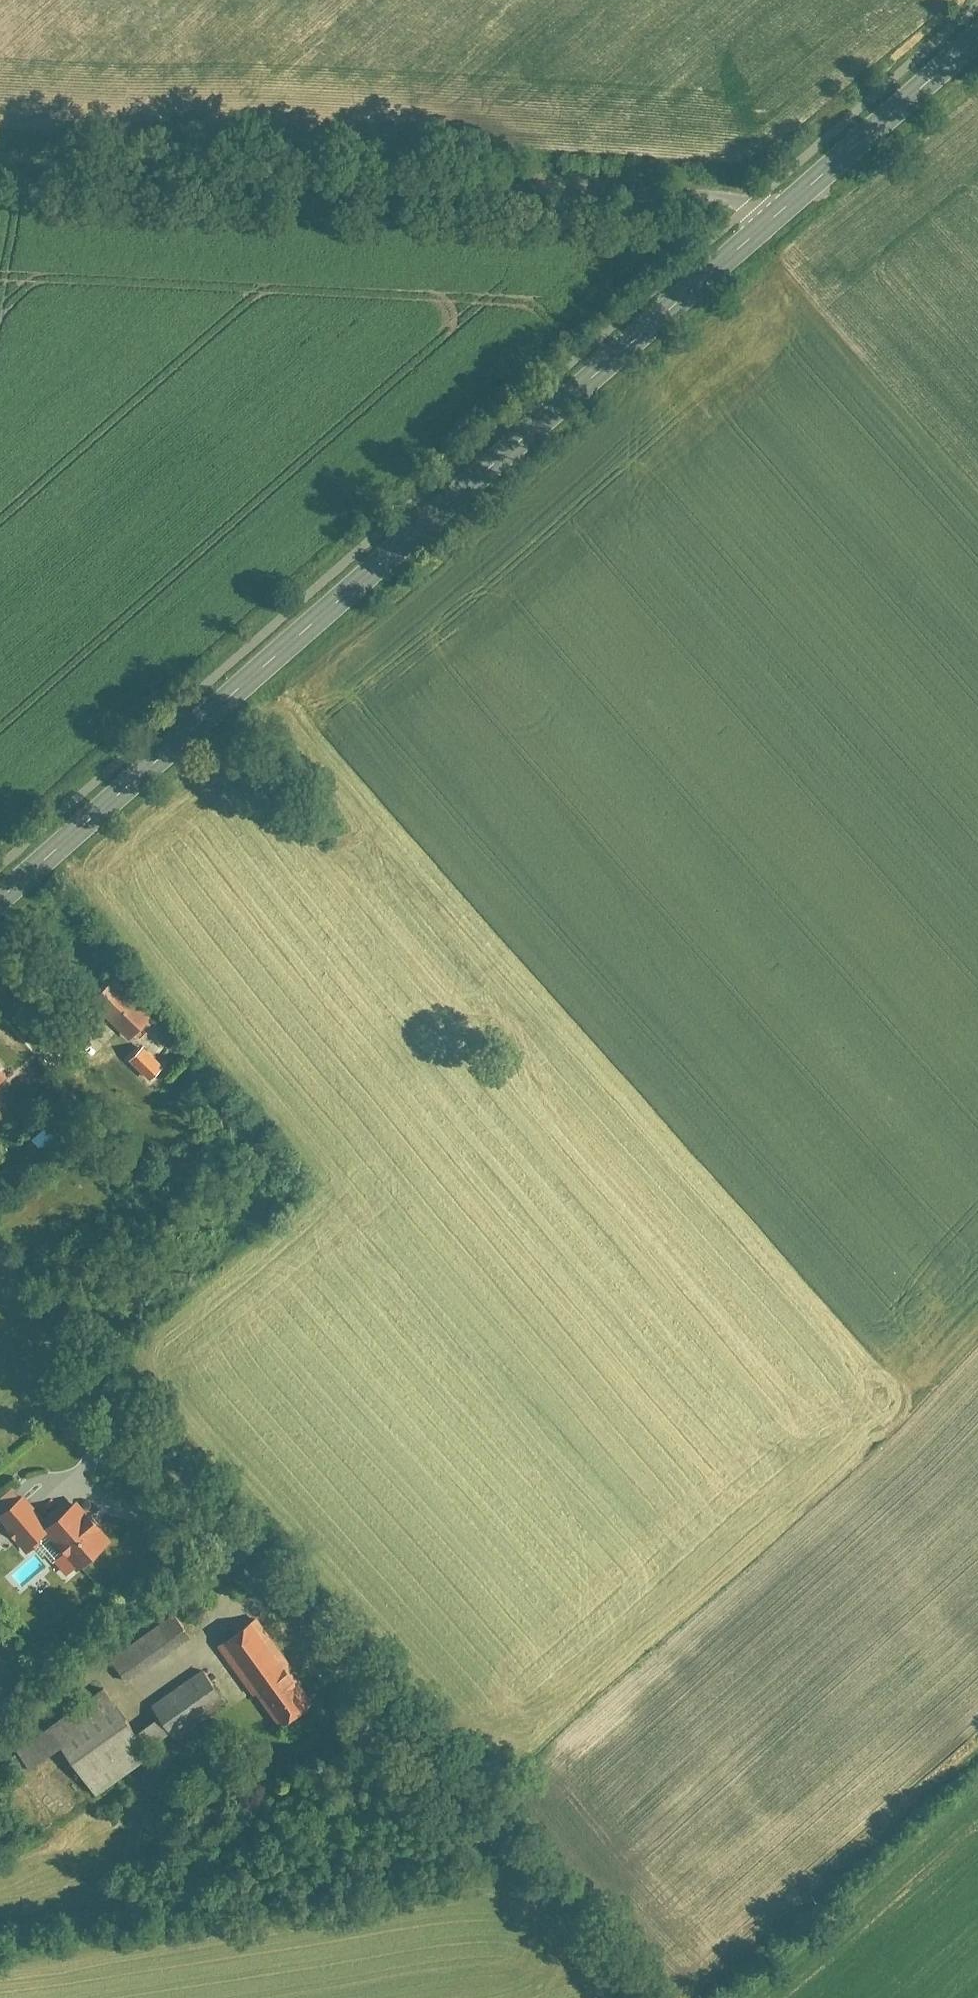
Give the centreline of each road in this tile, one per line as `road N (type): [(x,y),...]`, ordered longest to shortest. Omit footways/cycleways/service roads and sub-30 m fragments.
road 1 (tertiary): [(0,901),(759,228)]
road 2 (unclassified): [(0,155),(740,197),(759,228)]
road 3 (unclassified): [(0,1272),(330,1647)]
road 4 (track): [(330,1647),(657,1997)]
road 5 (tertiary): [(759,228),(977,37)]

